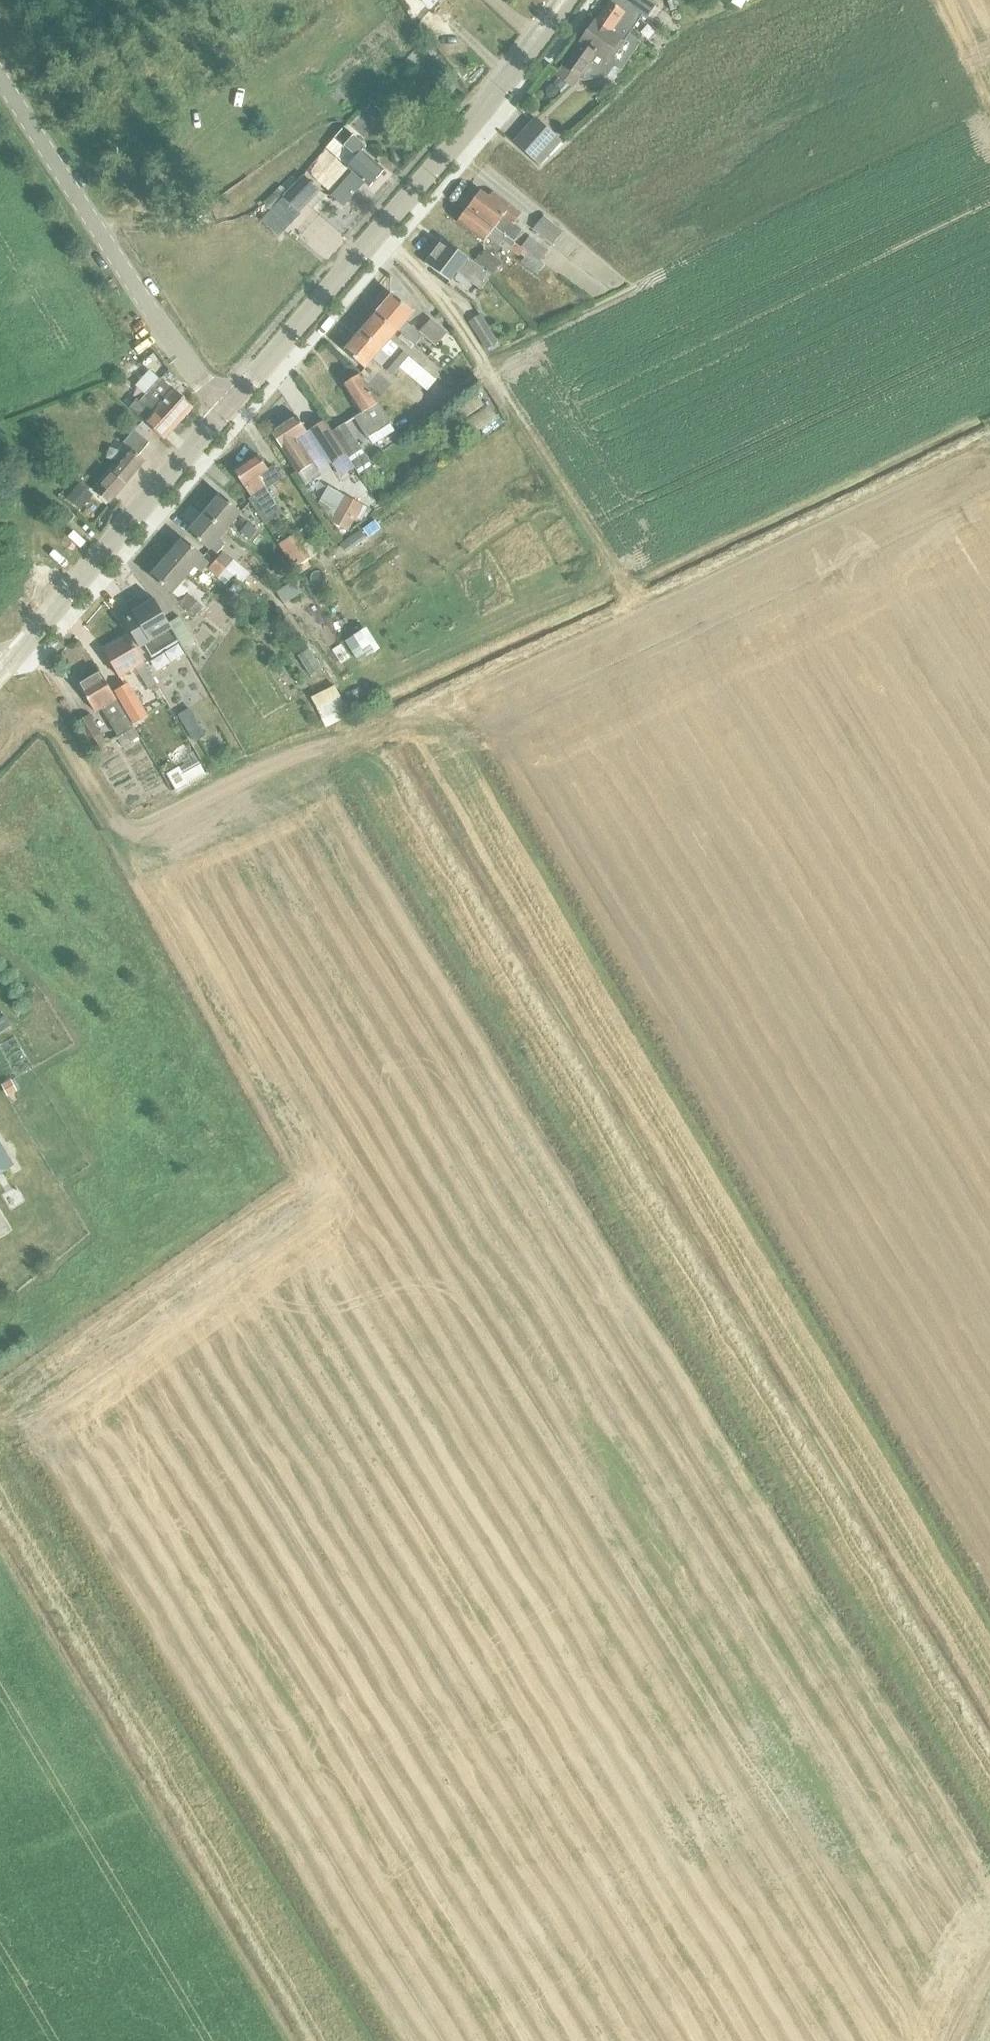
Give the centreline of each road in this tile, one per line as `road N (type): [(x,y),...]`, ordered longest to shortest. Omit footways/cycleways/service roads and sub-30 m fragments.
road 1 (tertiary): [(230,404),(570,0)]
road 2 (track): [(371,236),(413,265),(452,317),(634,604)]
road 3 (tertiary): [(230,404),(151,309),(0,77)]
road 4 (tertiary): [(0,672),(230,404)]
road 5 (track): [(0,435),(28,460),(41,514),(95,557)]

